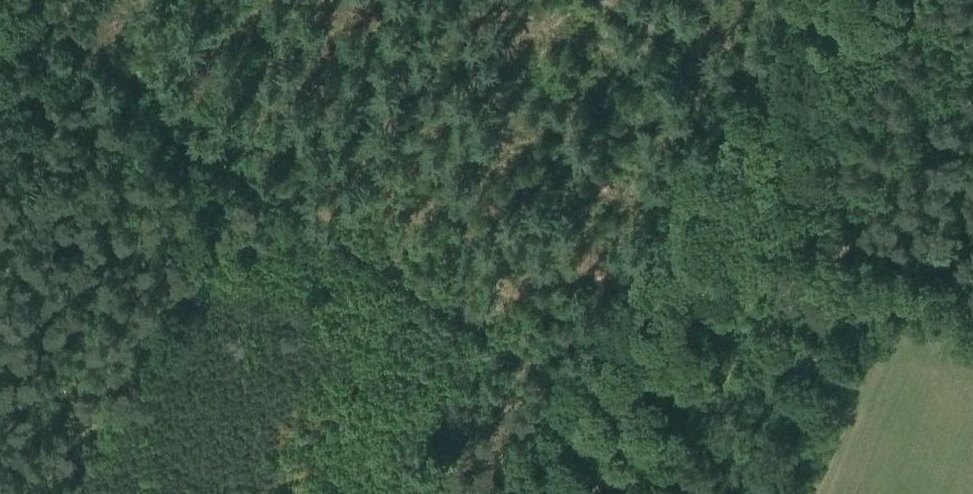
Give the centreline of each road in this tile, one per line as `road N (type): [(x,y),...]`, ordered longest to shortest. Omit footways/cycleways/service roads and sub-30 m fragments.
road 1 (track): [(0,43),(572,382),(639,381),(865,0)]

